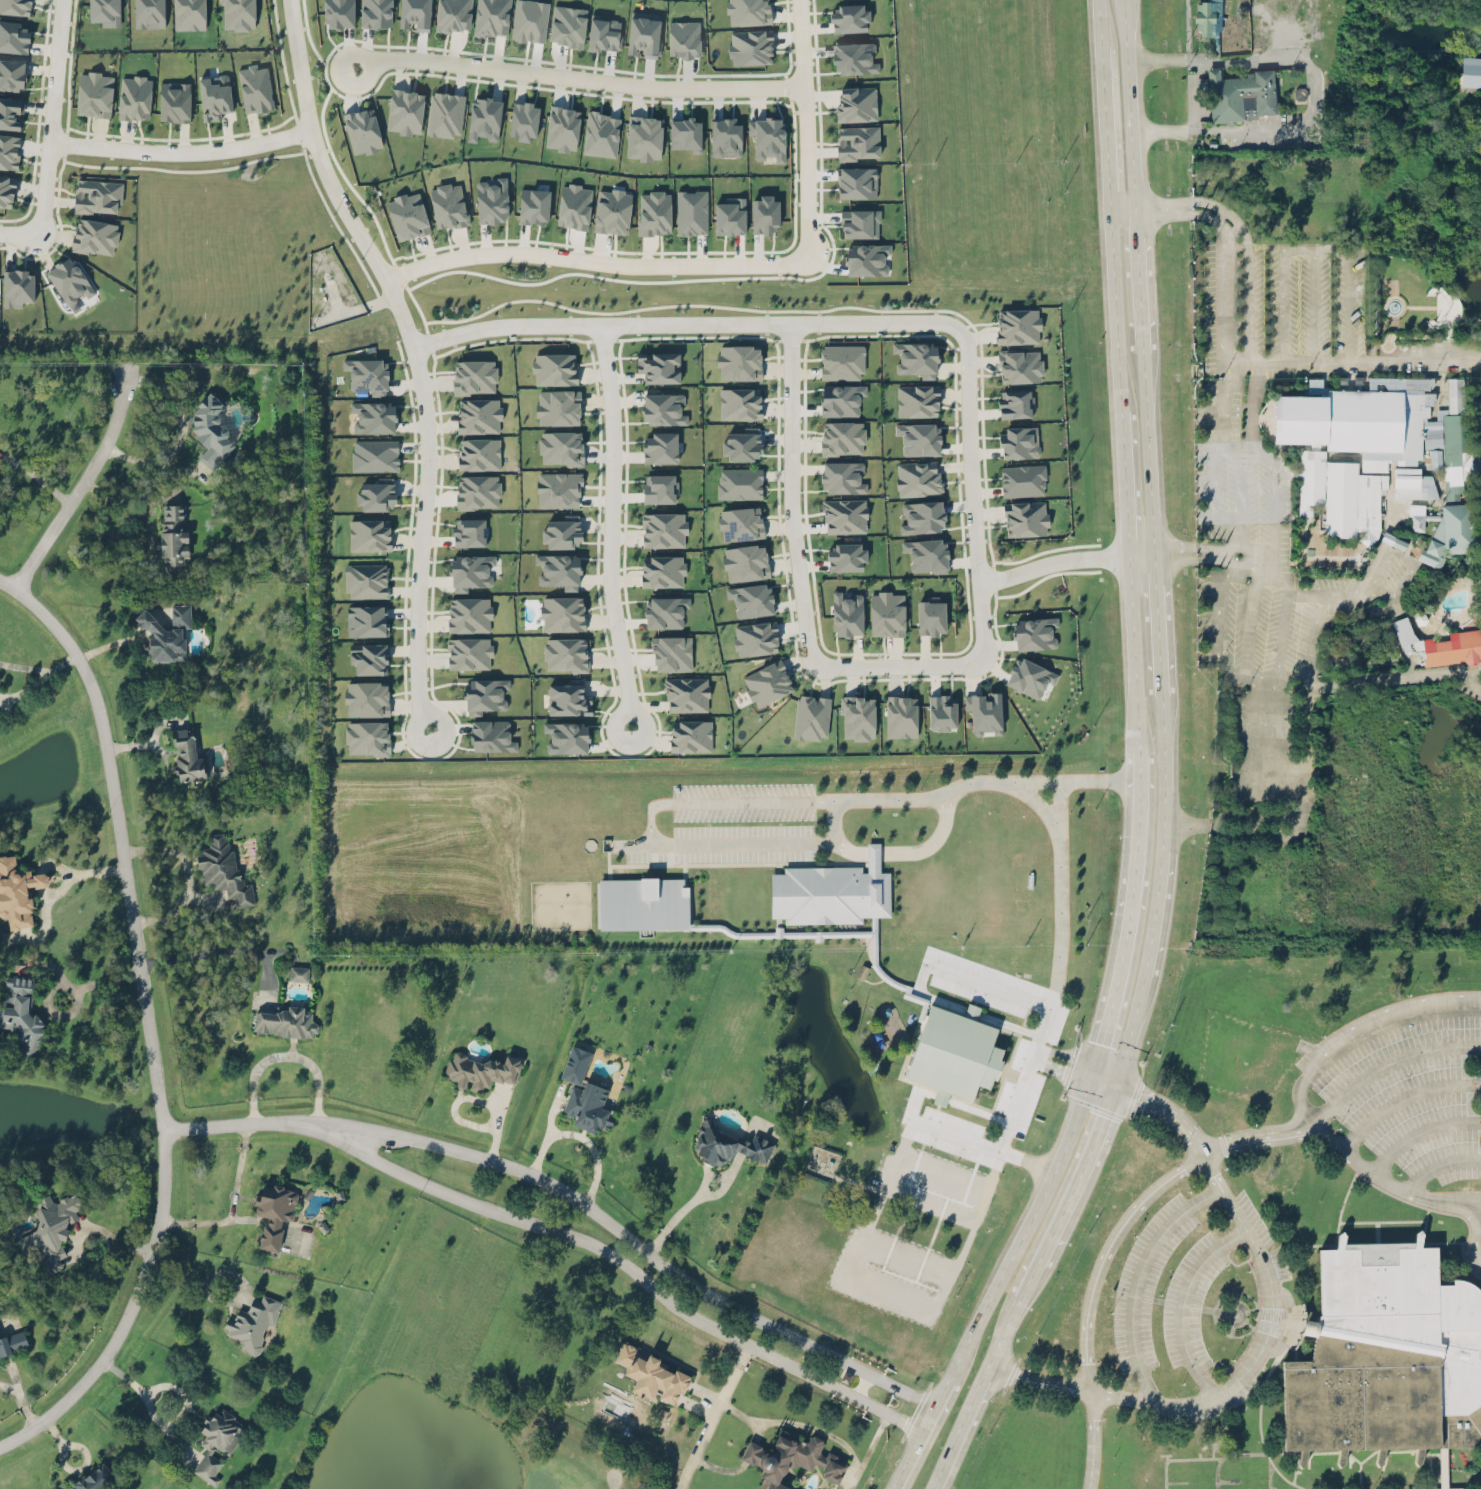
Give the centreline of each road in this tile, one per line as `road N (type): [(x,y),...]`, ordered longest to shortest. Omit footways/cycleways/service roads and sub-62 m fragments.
road 1 (residential): [(426,729),(416,669),(423,444),(414,346),(315,147),(289,0)]
road 2 (residential): [(912,1395),(715,1299),(541,1179),(387,1134),(303,1122)]
road 3 (residential): [(303,1122),(391,1170),(584,1239),(704,1323),(898,1419)]
road 4 (residential): [(164,1130),(100,711),(64,637),(0,581)]
road 5 (residential): [(414,346),(515,325),(949,321)]
road 6 (residential): [(353,67),(400,58),(657,87),(806,85)]
road 7 (residential): [(387,280),(444,259),(495,252),(642,266),(777,265),(813,257)]
road 8 (residential): [(599,323),(609,371),(611,590),(629,725)]
road 9 (residential): [(0,1447),(54,1414),(118,1340),(150,1268),(164,1193),(164,1130)]
road 10 (residential): [(949,321),(967,338),(980,581),(982,655),(964,663)]
road 11 (residential): [(810,662),(793,505),(789,320)]
road 12 (primary): [(1092,1076),(1055,1173),(951,1379)]
road 13 (residential): [(310,130),(193,152),(49,142)]
road 14 (residential): [(813,257),(801,0)]
road 15 (residential): [(15,589),(110,437),(124,377)]
road 16 (residential): [(40,233),(61,0)]
road 17 (primary): [(1020,1297),(1115,1084)]
road 18 (primary): [(1134,202),(1123,0)]
road 19 (primary): [(1128,553),(1139,755)]
road 20 (primary): [(1153,552),(1142,352)]
road 21 (primary): [(1110,219),(1120,408)]
road 22 (primary): [(1131,900),(1092,1076)]
road 23 (primary): [(1100,48),(1110,219)]
road 24 (residential): [(964,663),(810,662)]
road 25 (residential): [(980,581),(1050,560),(1128,553)]
road 26 (primary): [(1139,755),(1131,900)]
road 27 (primary): [(1120,408),(1128,553)]
road 28 (primary): [(1161,693),(1153,552)]
road 29 (residential): [(303,1122),(164,1130)]
road 30 (primary): [(932,1488),(988,1364)]
road 31 (primary): [(1142,352),(1135,218)]
road 32 (primary): [(1163,827),(1161,693)]

